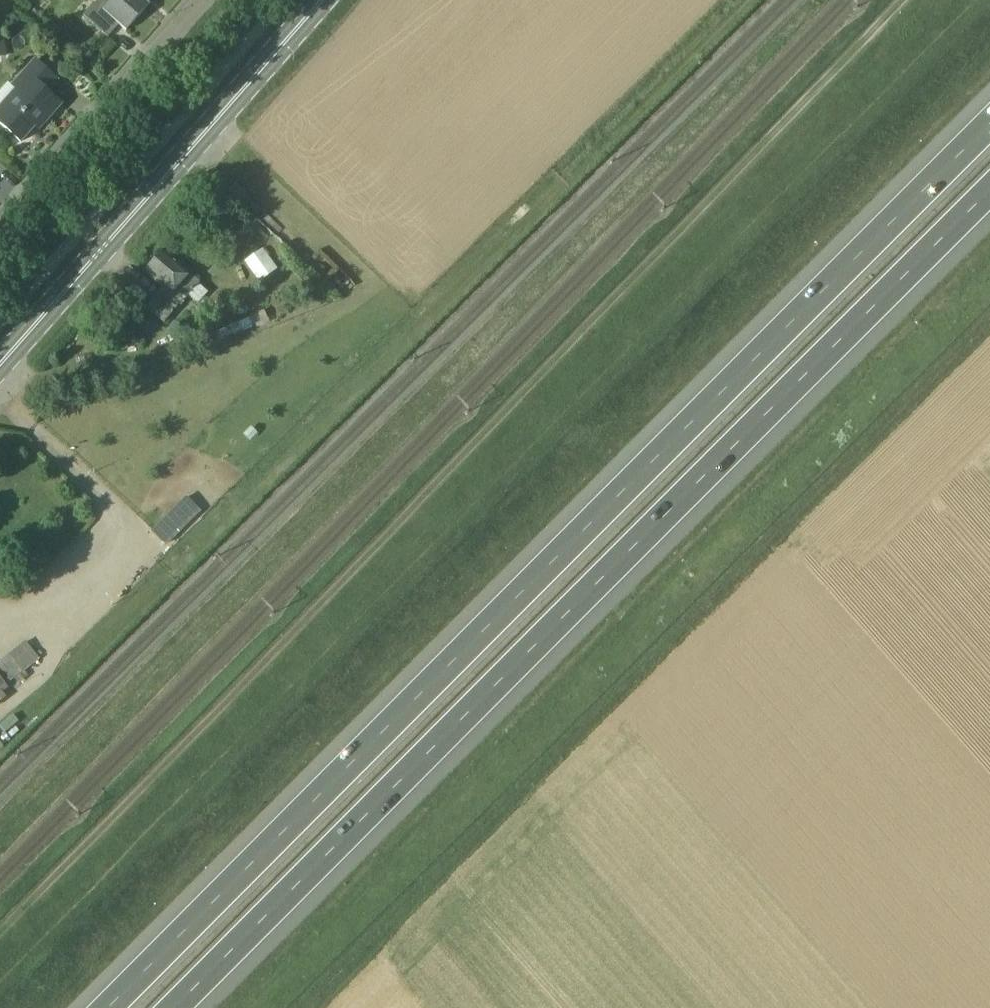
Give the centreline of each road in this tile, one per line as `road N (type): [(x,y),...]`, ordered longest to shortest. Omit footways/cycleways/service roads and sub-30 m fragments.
road 1 (motorway): [(989,126),(108,1007)]
road 2 (motorway): [(178,1007),(989,200)]
road 3 (secondary): [(0,365),(322,0)]
road 4 (residential): [(0,233),(206,0)]

